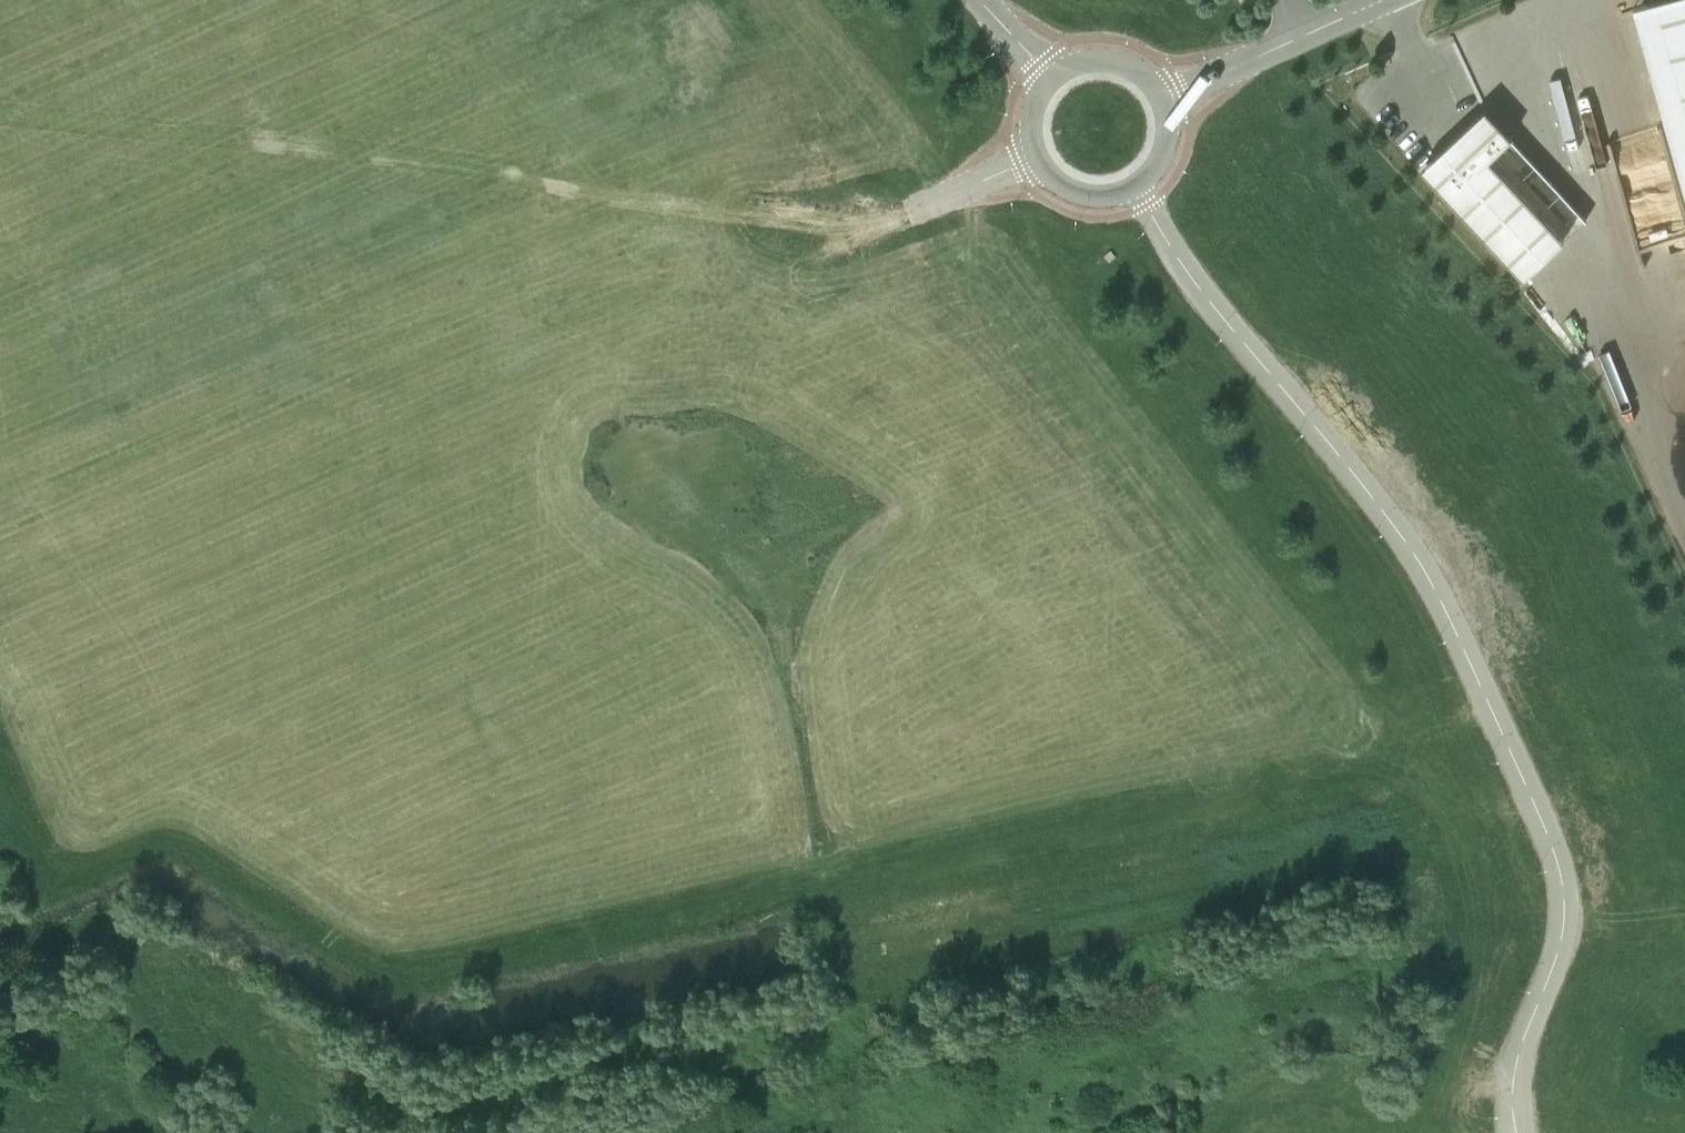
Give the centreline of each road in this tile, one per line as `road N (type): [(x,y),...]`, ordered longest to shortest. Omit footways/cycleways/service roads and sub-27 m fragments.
road 1 (unclassified): [(1517,1132),(1518,1055),(1564,923),(1560,874),(1531,797),(1424,570),(1200,291),(1136,188)]
road 2 (unclassified): [(1383,0),(1163,99)]
road 3 (unclassified): [(907,214),(1034,163)]
road 4 (unclassified): [(1163,99),(1146,76),(1111,58),(1087,58),(1052,74)]

